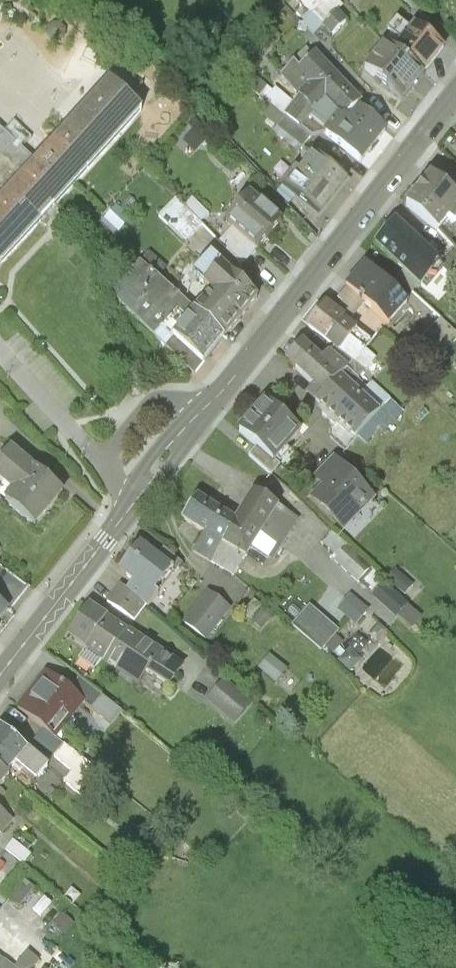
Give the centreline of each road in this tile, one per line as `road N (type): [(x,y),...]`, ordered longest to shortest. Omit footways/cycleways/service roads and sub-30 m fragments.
road 1 (tertiary): [(455,96),(0,678)]

